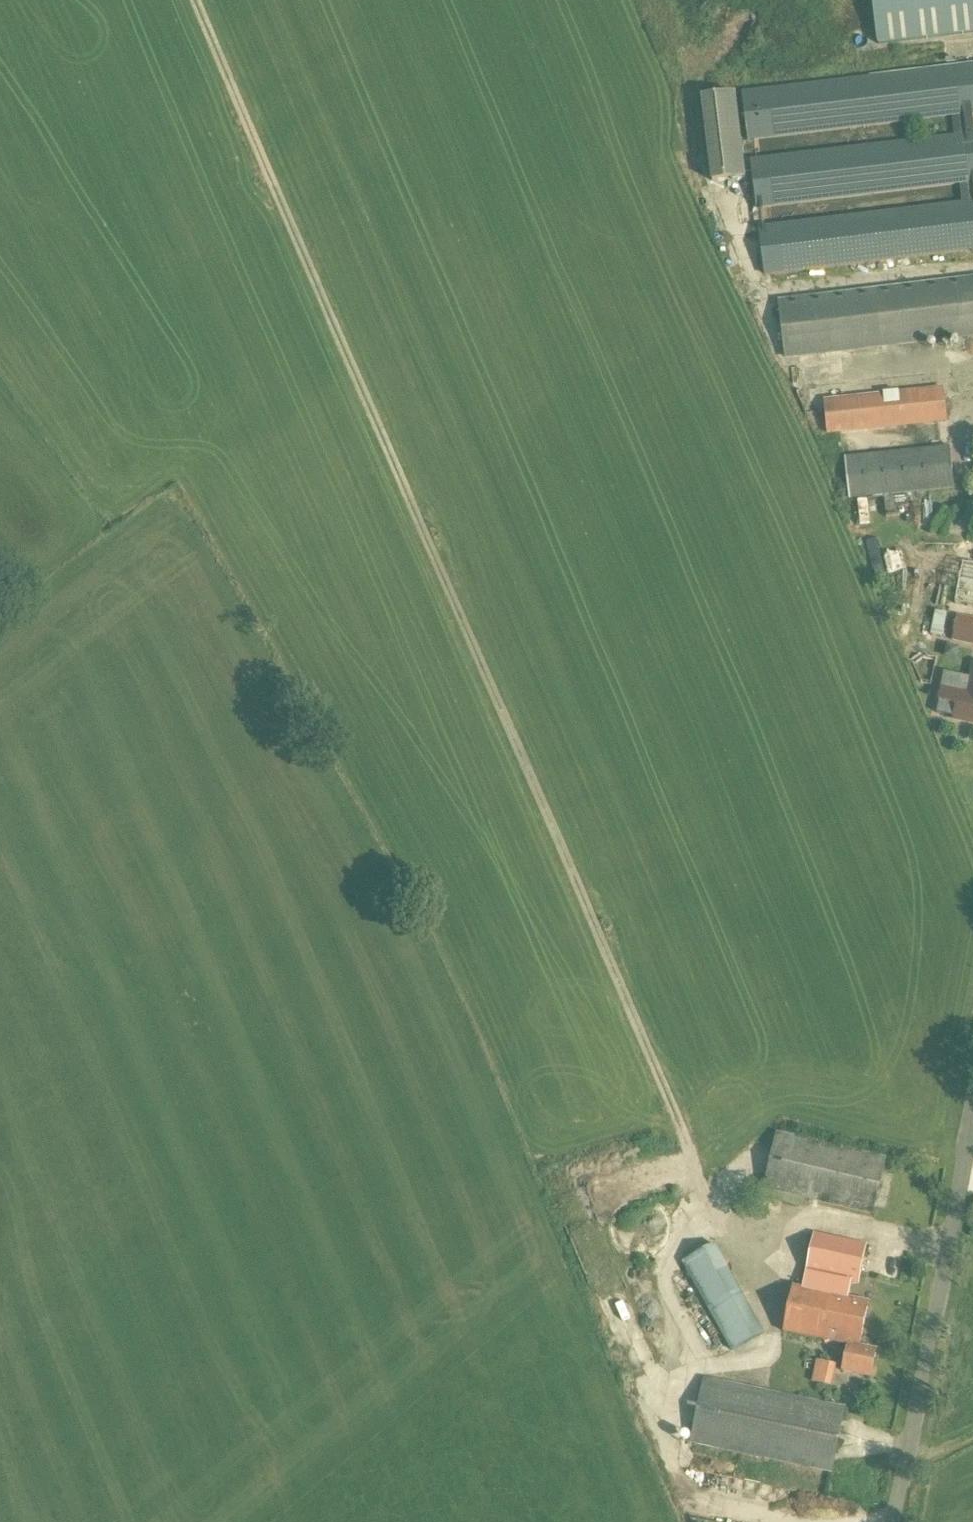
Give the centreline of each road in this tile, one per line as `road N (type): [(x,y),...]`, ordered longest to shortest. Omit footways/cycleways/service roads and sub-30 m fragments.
road 1 (unclassified): [(893,1521),(972,1104)]

